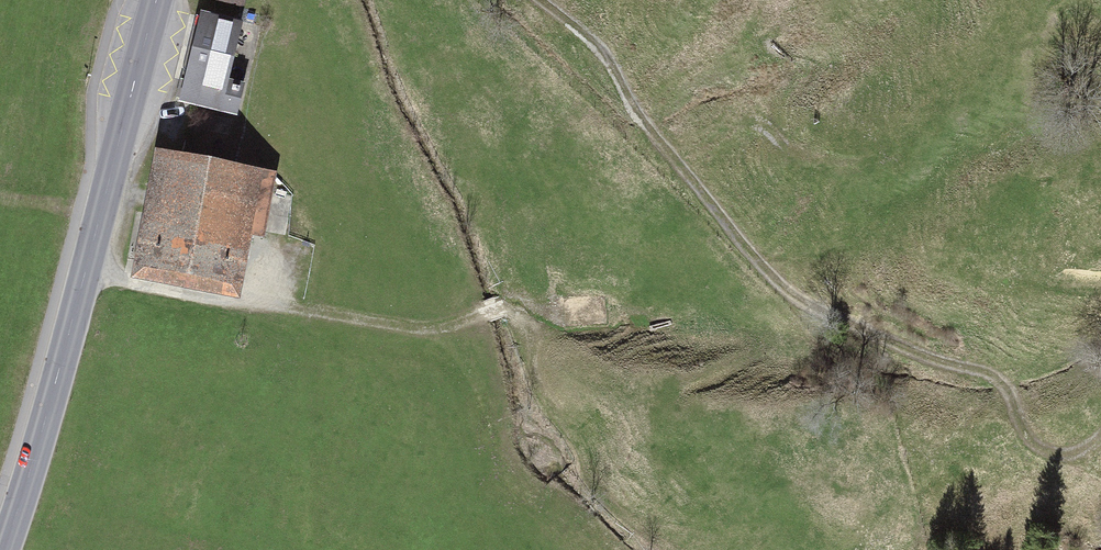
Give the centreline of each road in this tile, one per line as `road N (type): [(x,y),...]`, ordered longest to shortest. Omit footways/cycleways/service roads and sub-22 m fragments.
road 1 (track): [(531,0),(612,63),(644,125),(772,278),(864,328),(990,371),(1017,394),(1031,432),(1061,450)]
road 2 (track): [(86,275),(214,305),(433,334),(519,314),(543,394),(595,480)]
road 3 (secondary): [(157,0),(7,549)]
road 4 (track): [(668,152),(696,152),(746,128),(772,131),(795,158),(820,168),(850,171)]

